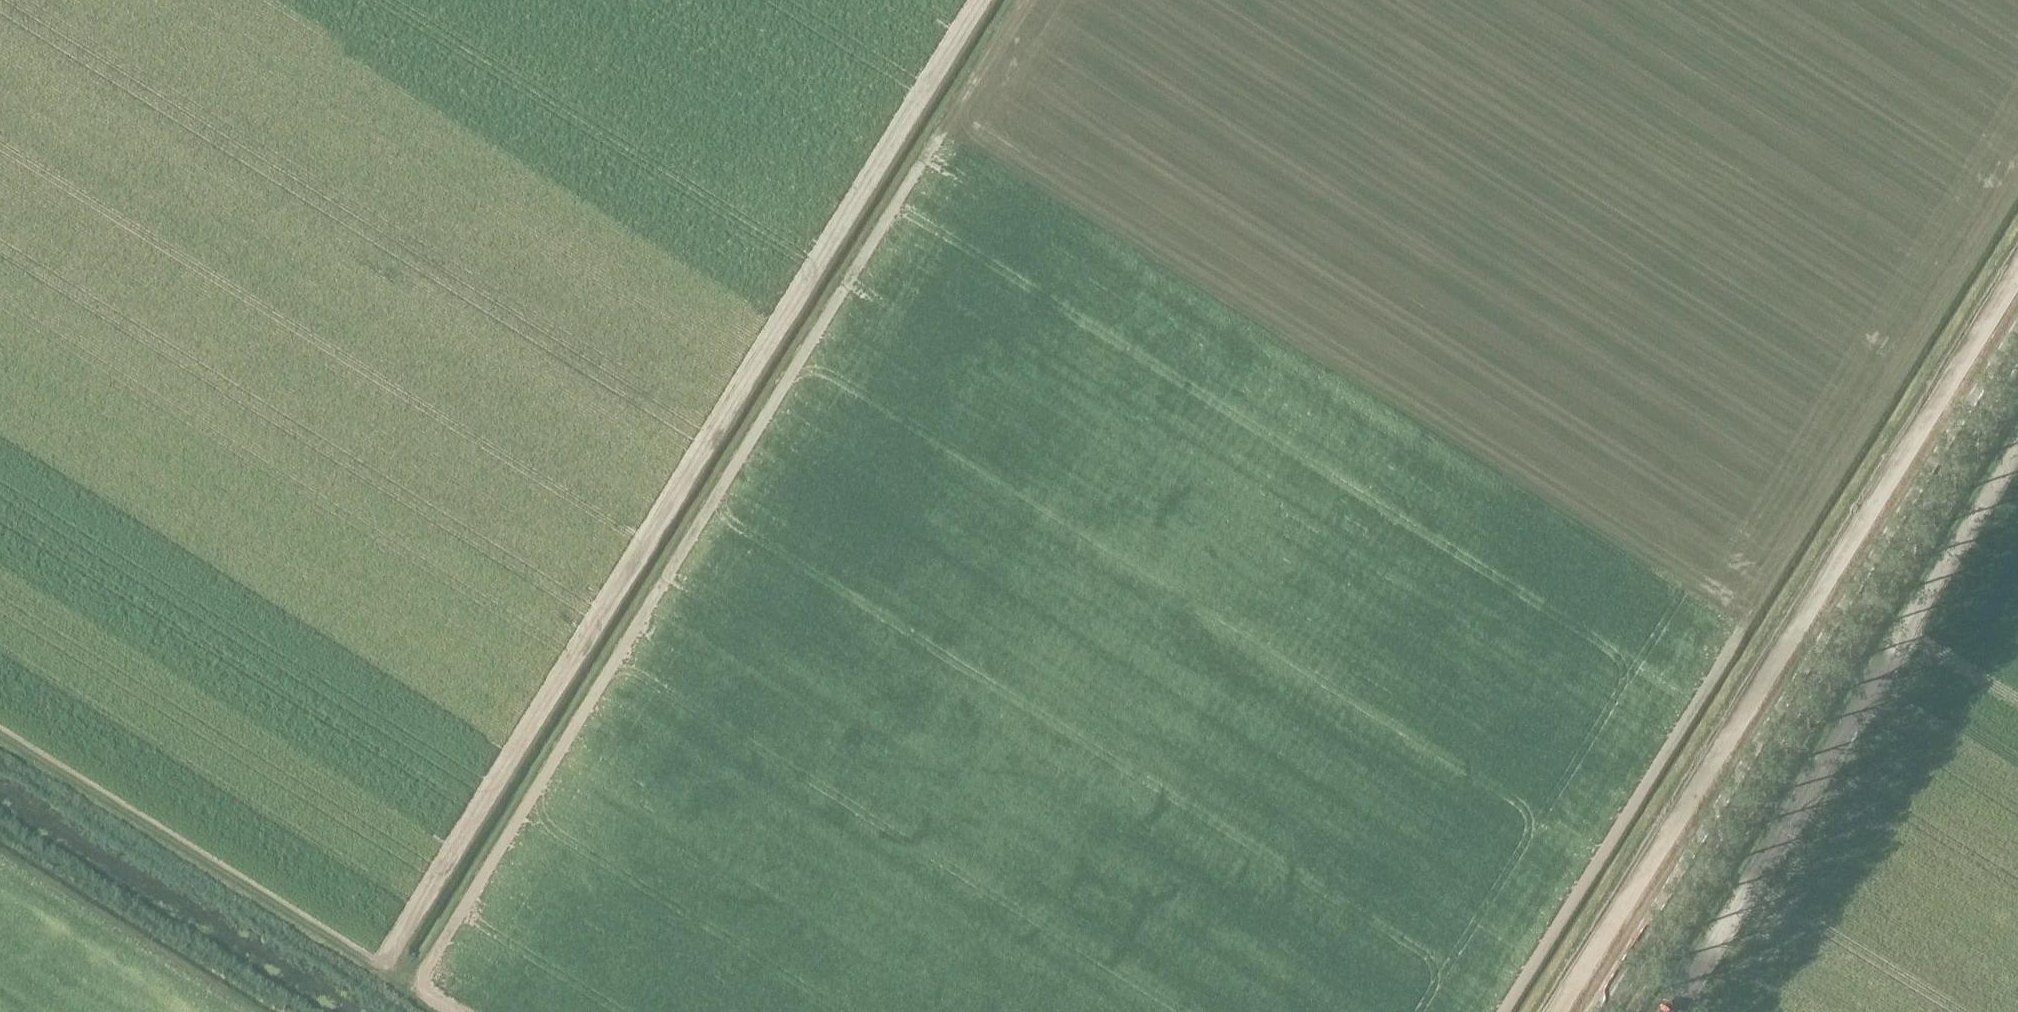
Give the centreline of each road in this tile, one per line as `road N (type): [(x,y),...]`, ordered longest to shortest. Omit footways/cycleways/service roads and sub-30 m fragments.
road 1 (secondary): [(1599,1011),(2017,340)]

